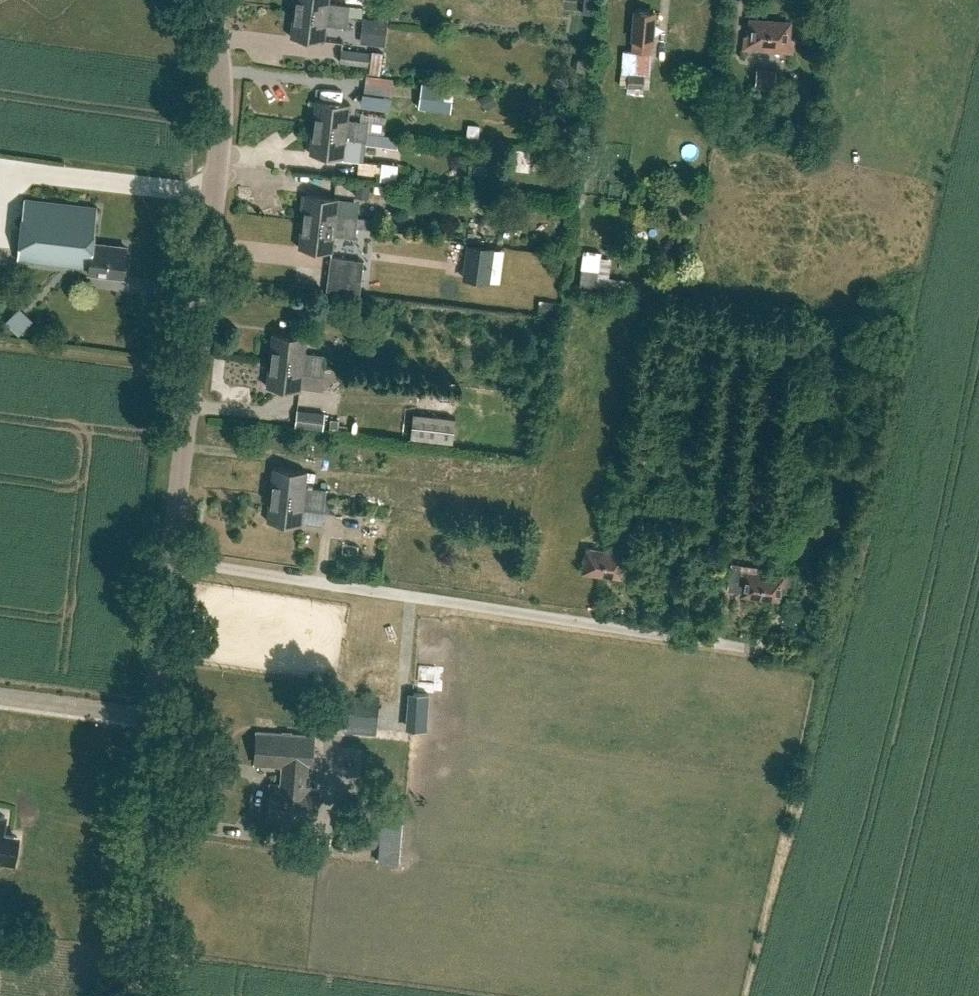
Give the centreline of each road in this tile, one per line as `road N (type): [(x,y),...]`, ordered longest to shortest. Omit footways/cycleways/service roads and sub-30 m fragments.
road 1 (residential): [(168,559),(774,653)]
road 2 (unclassified): [(168,559),(225,92),(209,0)]
road 3 (unclassified): [(138,995),(134,916),(168,559)]

